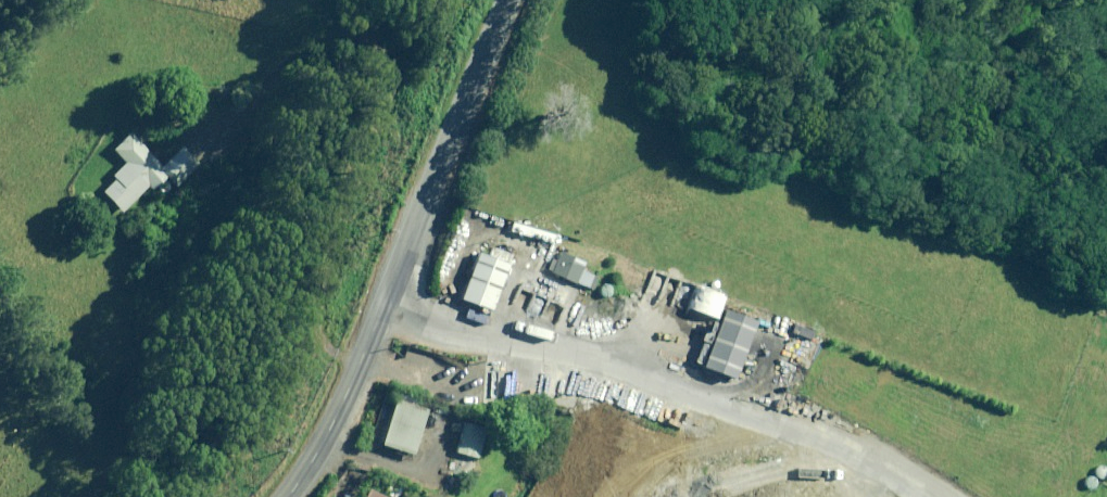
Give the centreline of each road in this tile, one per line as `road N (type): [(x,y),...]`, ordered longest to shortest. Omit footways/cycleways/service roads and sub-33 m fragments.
road 1 (tertiary): [(285,496),(353,370),(506,0)]

